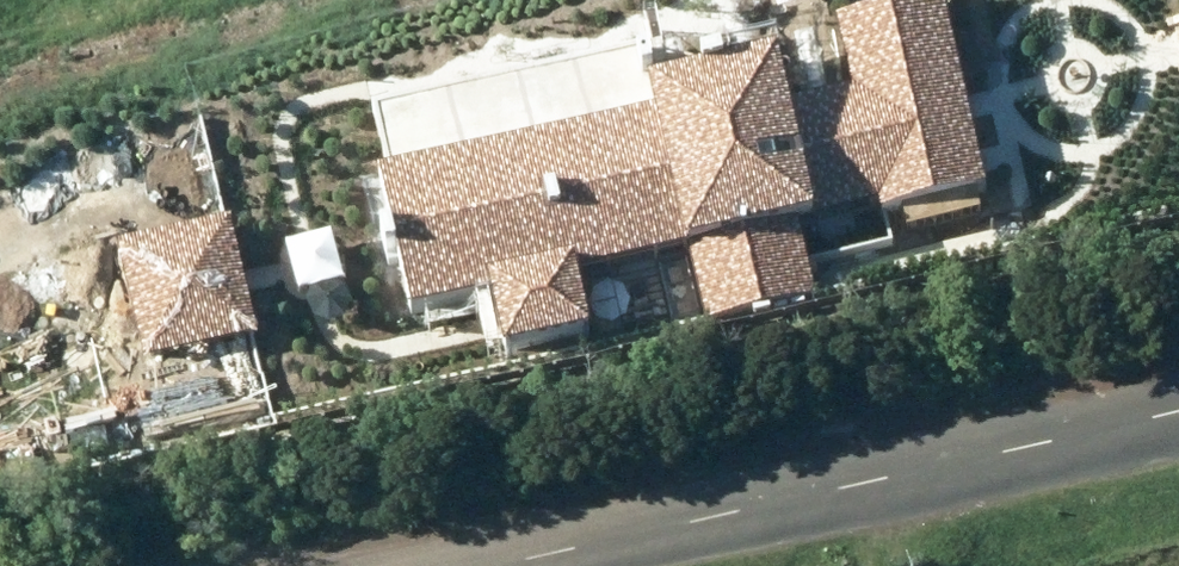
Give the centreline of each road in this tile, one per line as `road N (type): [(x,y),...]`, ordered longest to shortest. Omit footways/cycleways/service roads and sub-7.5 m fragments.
road 1 (track): [(0,467),(1178,173)]
road 2 (unclassified): [(1178,404),(517,565)]

